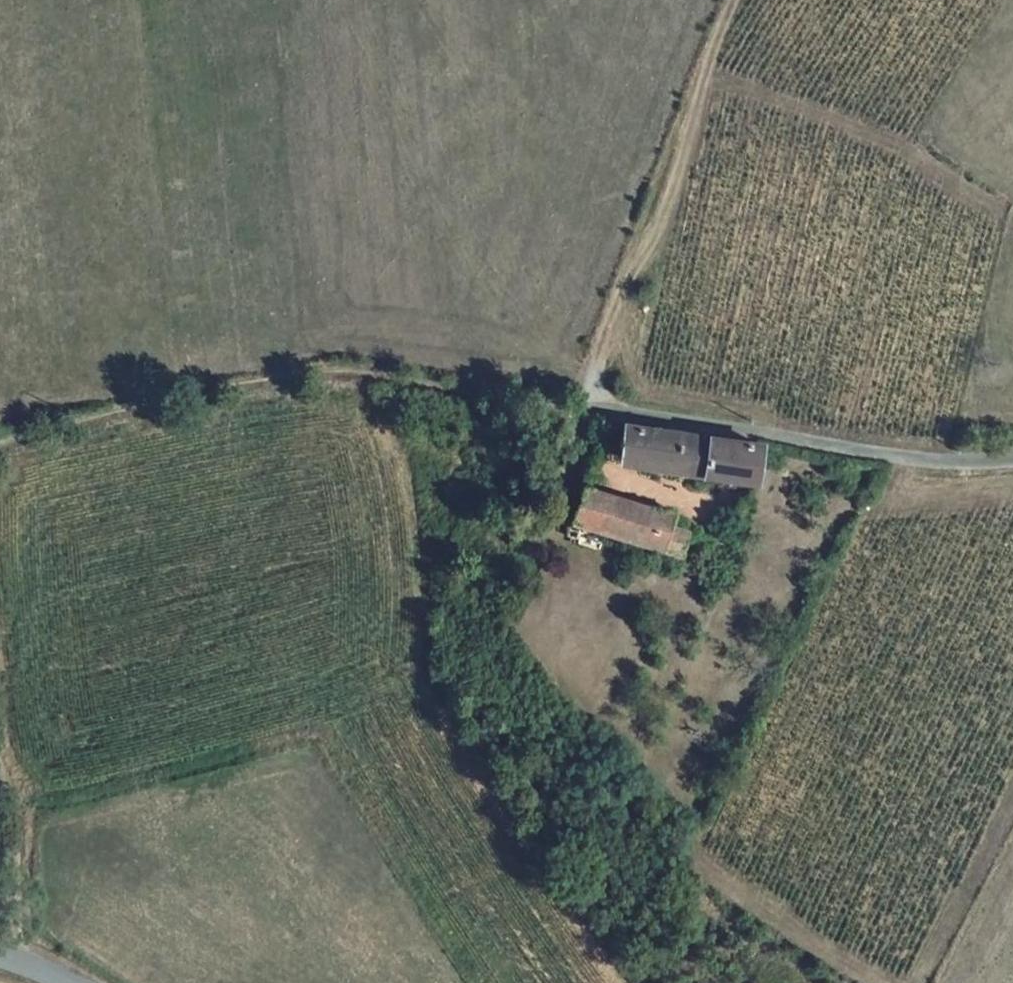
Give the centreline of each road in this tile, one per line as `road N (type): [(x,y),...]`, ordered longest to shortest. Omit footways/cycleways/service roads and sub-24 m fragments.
road 1 (track): [(591,409),(738,0)]
road 2 (residential): [(591,409),(933,461),(1012,460)]
road 3 (track): [(26,966),(13,802),(0,768)]

